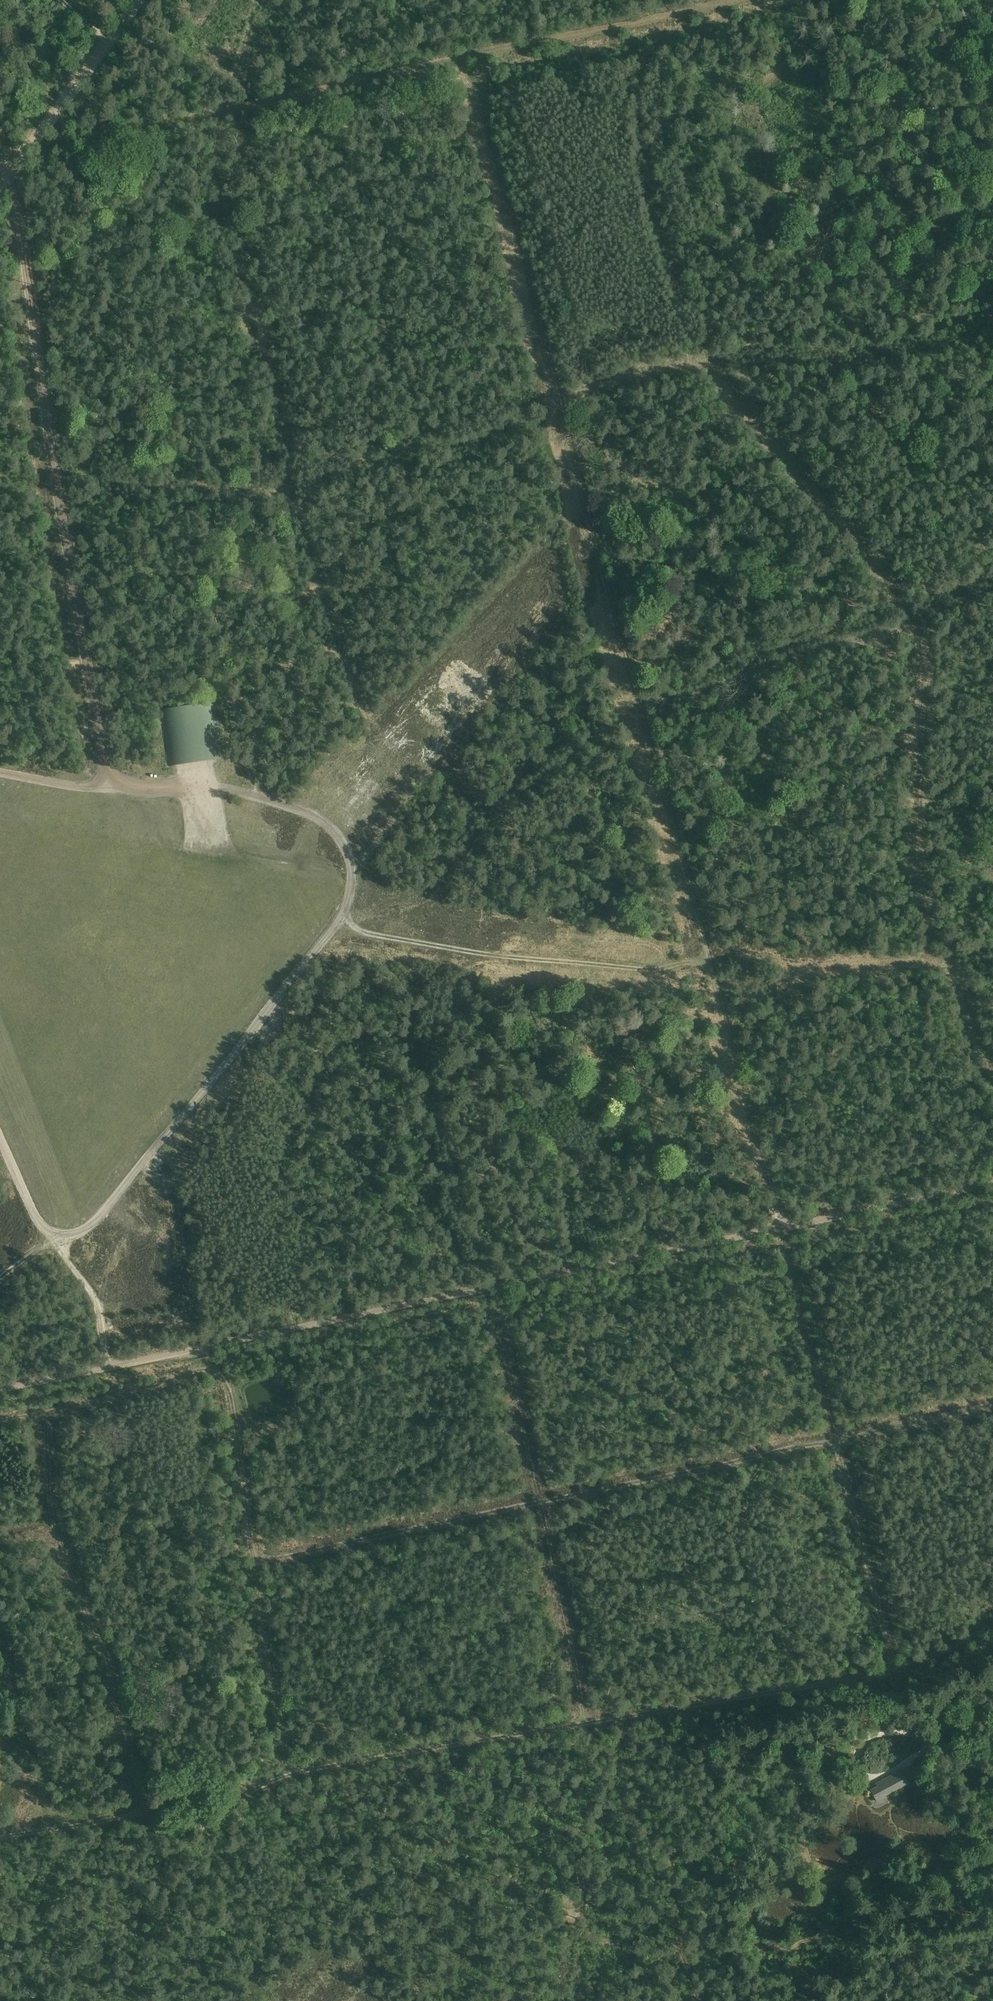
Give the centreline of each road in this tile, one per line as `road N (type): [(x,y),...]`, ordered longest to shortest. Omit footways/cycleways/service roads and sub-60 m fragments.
road 1 (track): [(451,60),(479,89),(781,1228)]
road 2 (track): [(992,1626),(861,1678),(333,1765),(231,1798),(0,1837)]
road 3 (track): [(0,1388),(992,1184)]
road 4 (track): [(0,773),(253,795),(315,815),(334,832),(351,865),(349,899),(327,937),(101,1212),(82,1230),(62,1234)]
road 5 (track): [(2,178),(829,0)]
road 6 (track): [(992,1404),(256,1562)]
road 7 (track): [(742,0),(19,155)]
road 8 (track): [(289,1775),(225,1379),(199,1371),(0,1419)]
road 9 (track): [(110,786),(12,176)]
road 10 (track): [(895,1670),(787,1252)]
road 11 (track): [(138,1815),(110,1677),(54,1531),(44,1411)]
road 12 (track): [(586,1723),(496,1317)]
road 13 (track): [(710,960),(660,969),(494,955),(336,925)]
road 14 (track): [(0,182),(137,0)]
road 15 (track): [(111,1365),(97,1304),(54,1237)]

